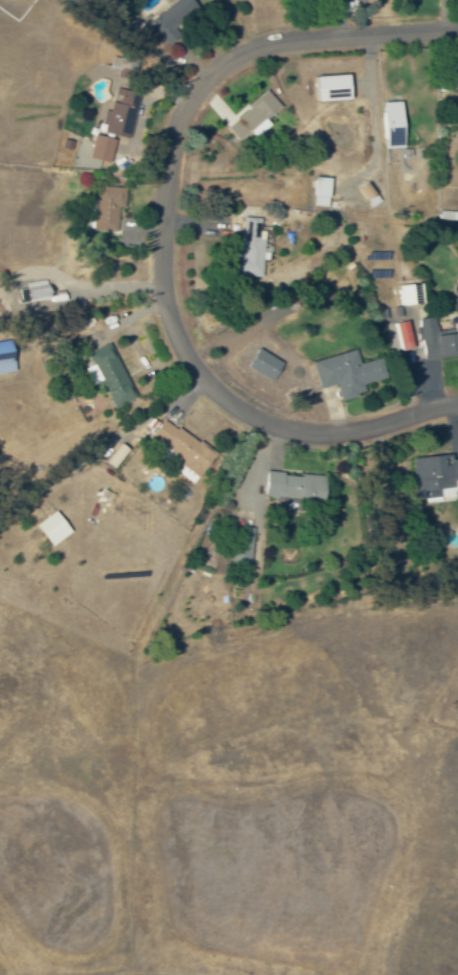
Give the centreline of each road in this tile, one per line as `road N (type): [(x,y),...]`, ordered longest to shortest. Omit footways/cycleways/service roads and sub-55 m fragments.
road 1 (residential): [(457,398),(341,430),(272,421),(228,399),(194,366),(164,309),(157,268),(169,135),(185,94),(213,64),(274,36),(457,25)]

